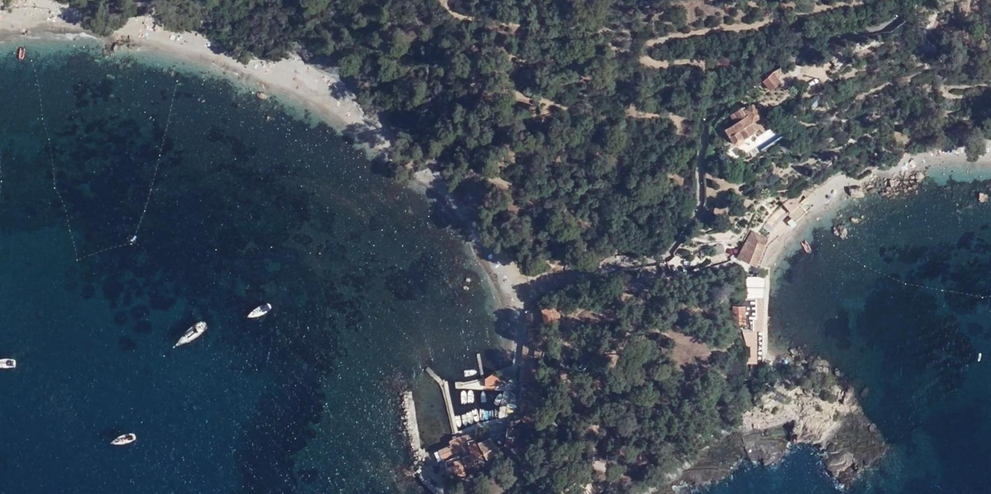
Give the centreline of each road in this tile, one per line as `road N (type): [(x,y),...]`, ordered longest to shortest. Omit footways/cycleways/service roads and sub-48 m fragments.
road 1 (residential): [(911,0),(884,27),(742,77),(719,96),(702,130),(697,199),(671,248),(535,285)]

